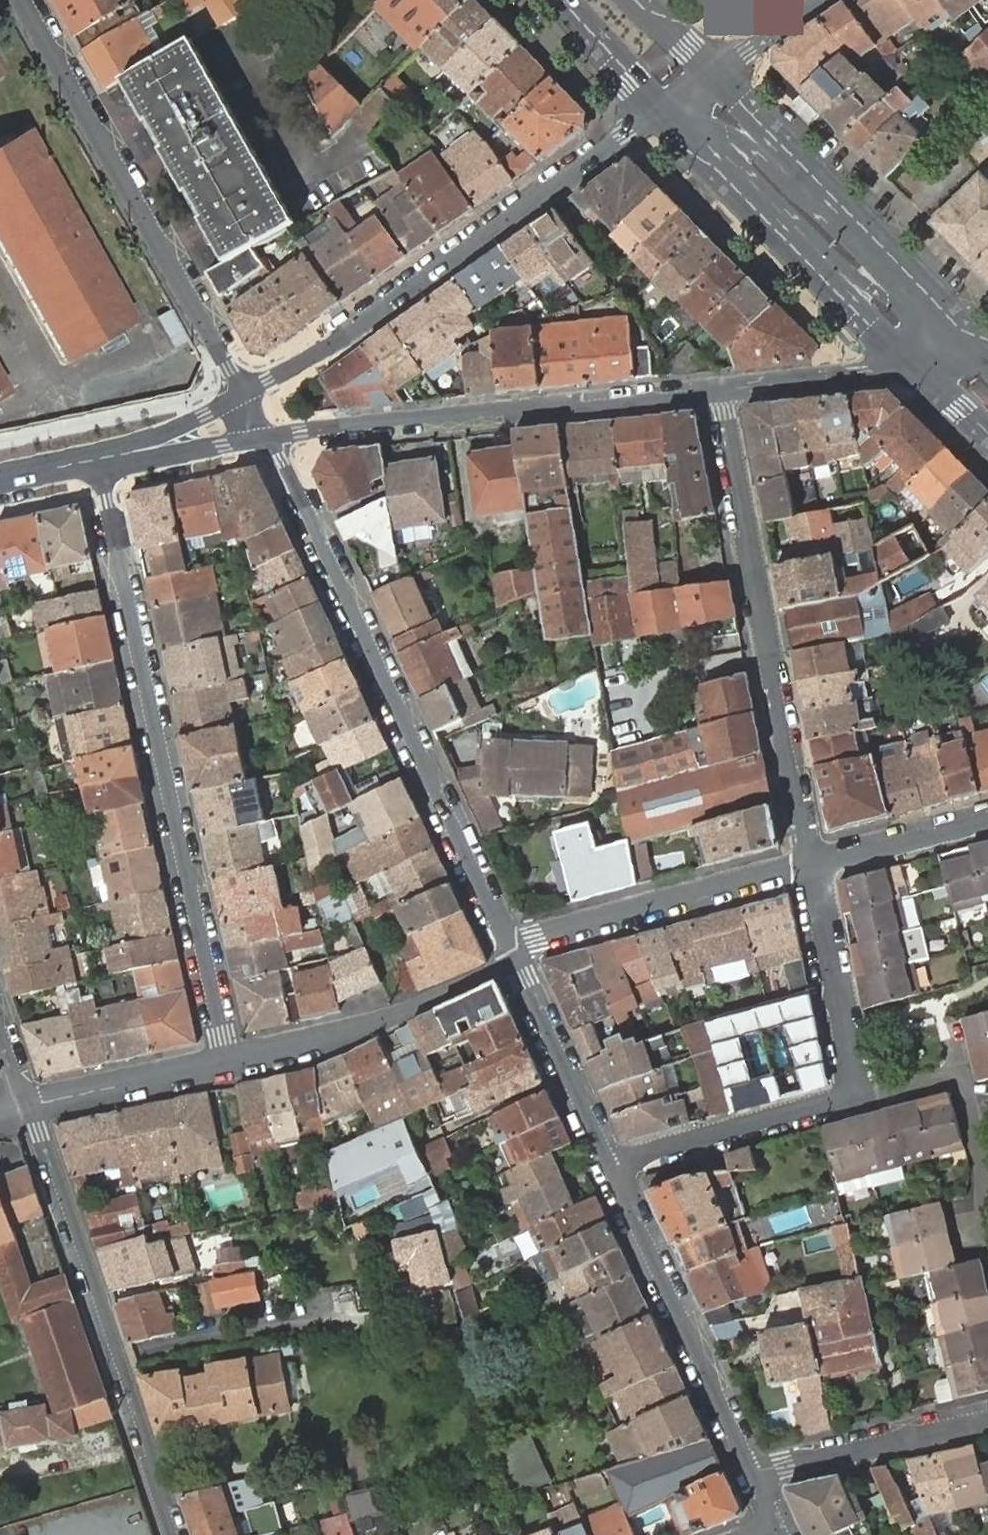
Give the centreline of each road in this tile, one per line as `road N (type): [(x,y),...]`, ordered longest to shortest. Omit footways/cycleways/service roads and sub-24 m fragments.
road 1 (residential): [(96,458),(229,1059)]
road 2 (residential): [(268,437),(510,947)]
road 3 (tertiary): [(663,110),(353,330),(245,395)]
road 4 (residential): [(808,863),(719,388)]
road 5 (residential): [(172,1534),(152,1455),(31,1103)]
road 6 (tertiary): [(268,437),(719,388)]
road 7 (residential): [(245,395),(23,0)]
road 8 (residential): [(610,1169),(752,1478)]
road 9 (residential): [(510,947),(808,863)]
road 10 (residential): [(229,1059),(411,1012),(516,960)]
road 11 (unclassified): [(878,245),(800,197),(746,144),(663,110)]
road 12 (unclassified): [(772,223),(987,359)]
road 13 (residential): [(610,1169),(850,1095)]
road 14 (residential): [(752,1478),(987,1418)]
road 15 (primary): [(878,245),(714,73)]
road 16 (residential): [(850,1095),(844,1024),(808,863)]
road 17 (residential): [(516,960),(610,1169)]
road 18 (primary): [(772,223),(919,371)]
road 19 (residential): [(31,1103),(229,1059)]
road 20 (tertiary): [(719,388),(919,371)]
road 21 (residential): [(808,863),(987,814)]
road 22 (primary): [(663,110),(772,223)]
road 23 (primary): [(987,355),(878,245)]
road 24 (primary): [(561,0),(663,110)]
road 25 (tertiary): [(141,450),(268,437)]
road 26 (residential): [(813,0),(714,73)]
road 27 (residential): [(987,1194),(955,1077)]

